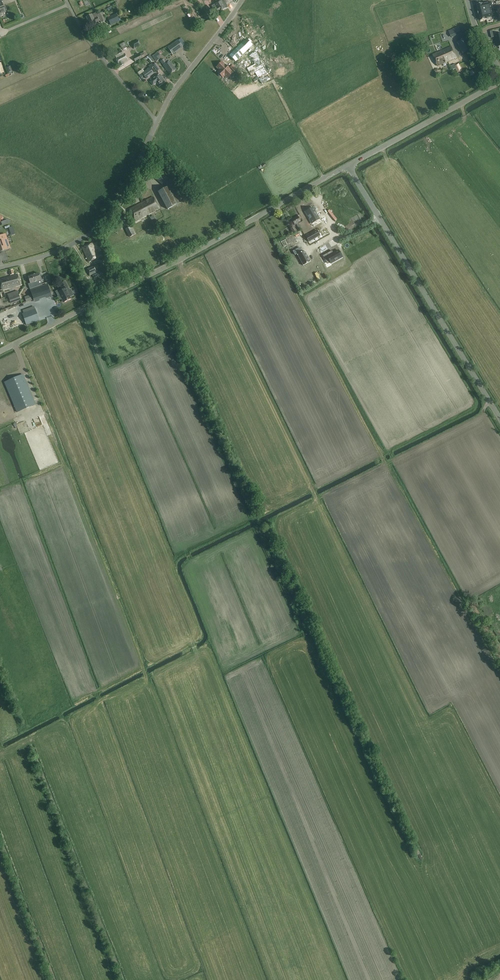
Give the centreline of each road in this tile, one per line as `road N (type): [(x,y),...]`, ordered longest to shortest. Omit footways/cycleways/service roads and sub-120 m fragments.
road 1 (unclassified): [(0,352),(348,165)]
road 2 (unclassified): [(499,415),(348,165)]
road 3 (unclassified): [(0,268),(63,249),(97,228),(126,193),(158,121)]
road 4 (unclassified): [(348,165),(499,81)]
road 5 (unclassified): [(158,121),(99,55),(67,0)]
road 6 (unclassified): [(158,121),(242,0)]

